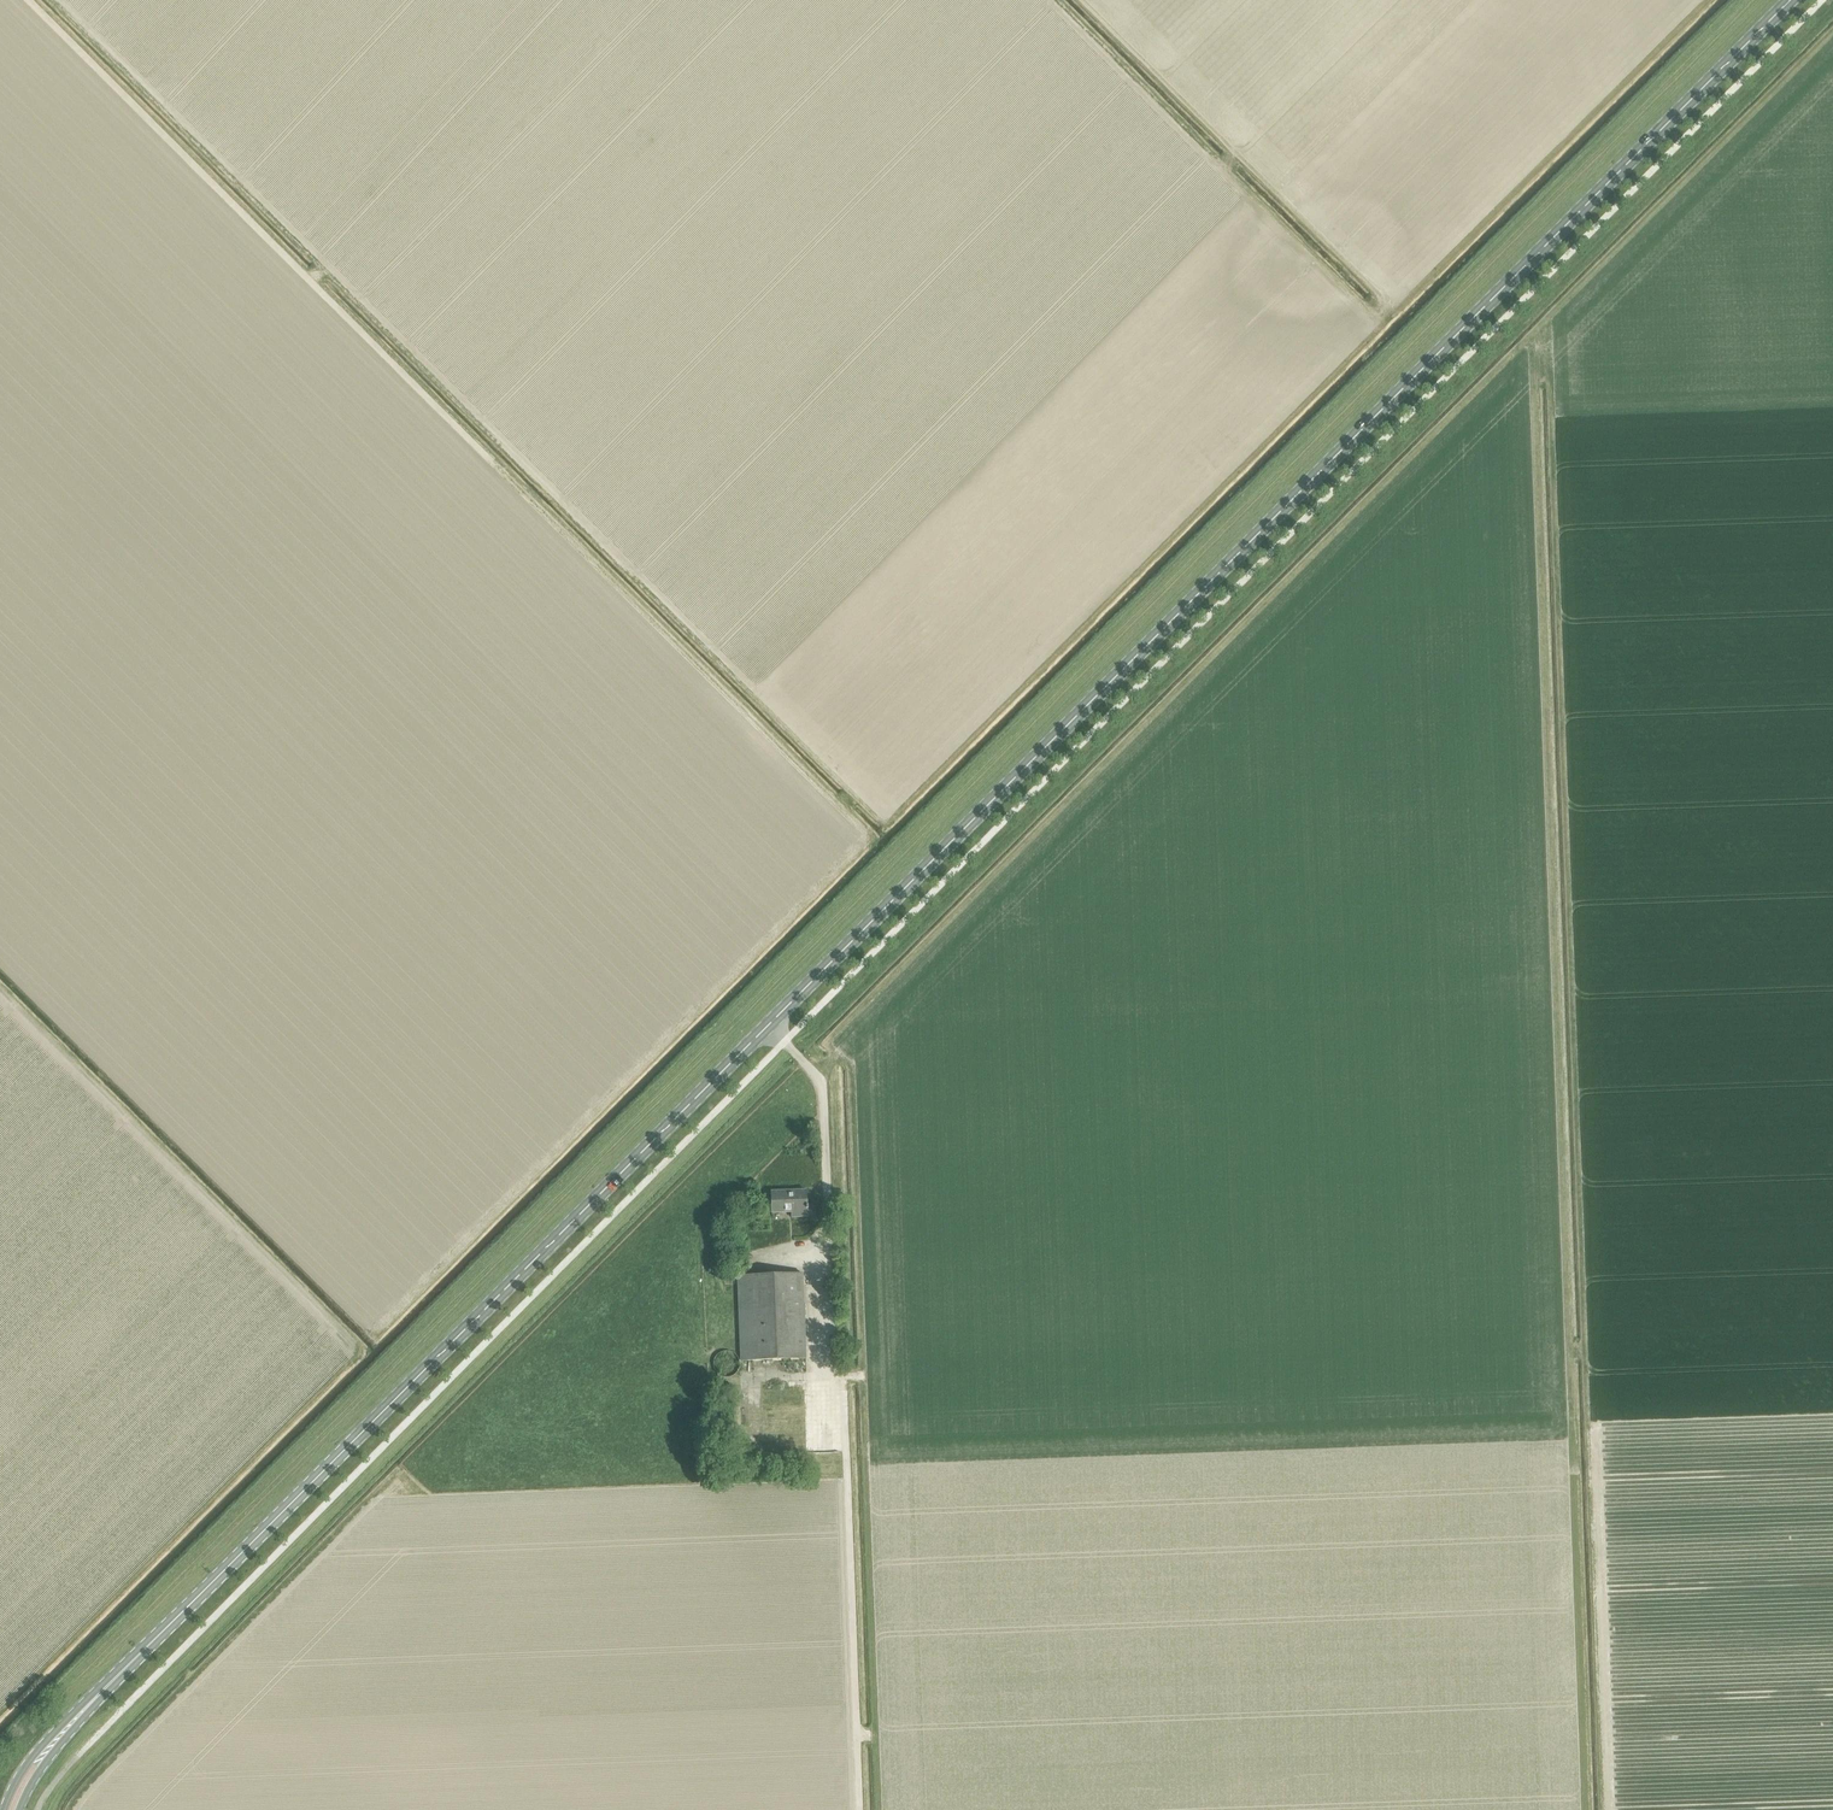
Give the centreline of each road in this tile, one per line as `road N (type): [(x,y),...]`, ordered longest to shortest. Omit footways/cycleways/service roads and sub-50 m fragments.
road 1 (secondary): [(48,1749),(1796,0)]
road 2 (track): [(859,1809),(844,1416),(841,1390),(823,1355)]

